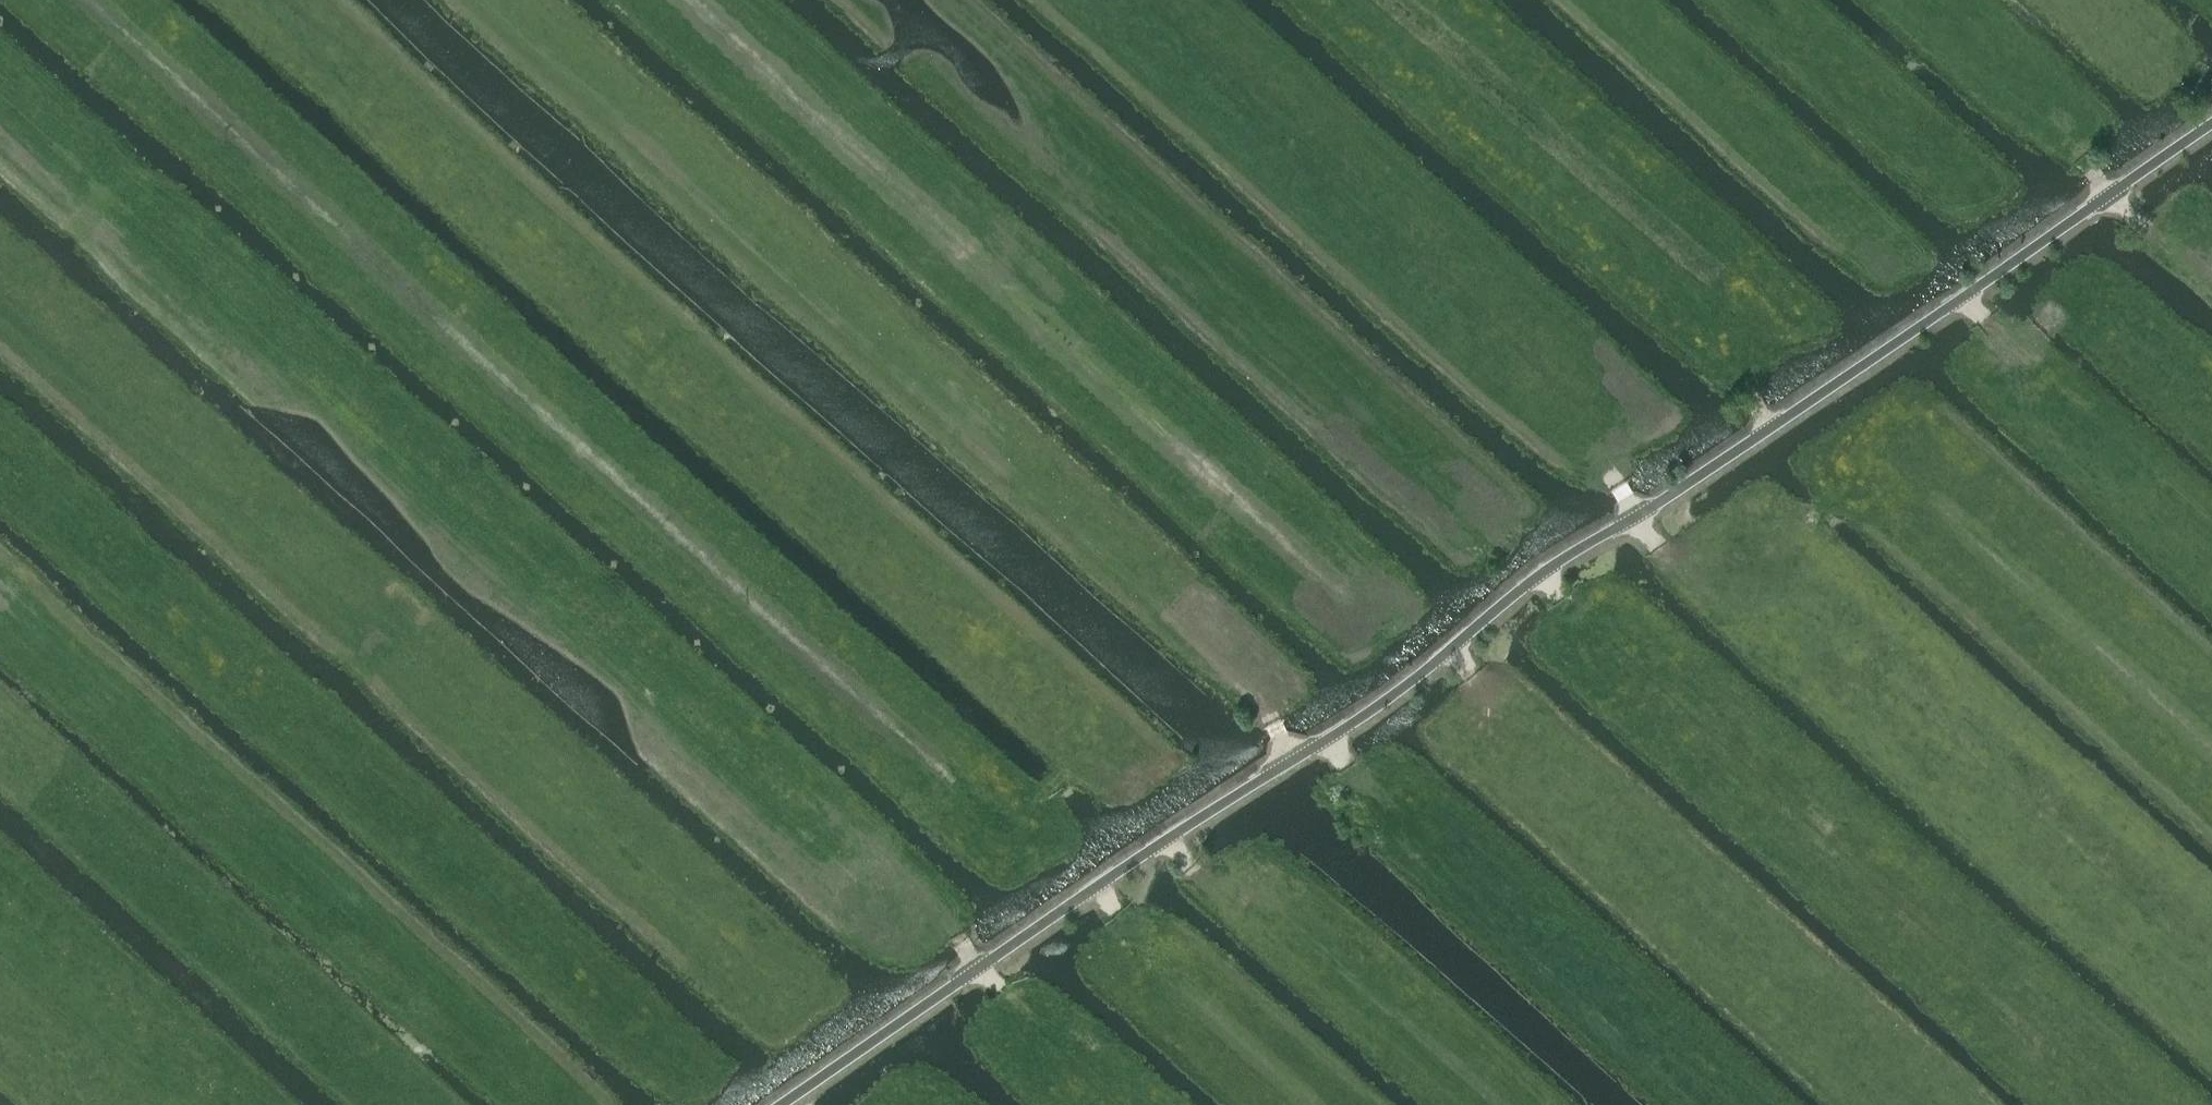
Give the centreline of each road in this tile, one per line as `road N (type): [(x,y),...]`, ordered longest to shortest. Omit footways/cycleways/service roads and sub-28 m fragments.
road 1 (unclassified): [(775,1104),(1475,626),(1542,569),(1835,384),(2211,121)]
road 2 (track): [(910,890),(1067,1049)]

